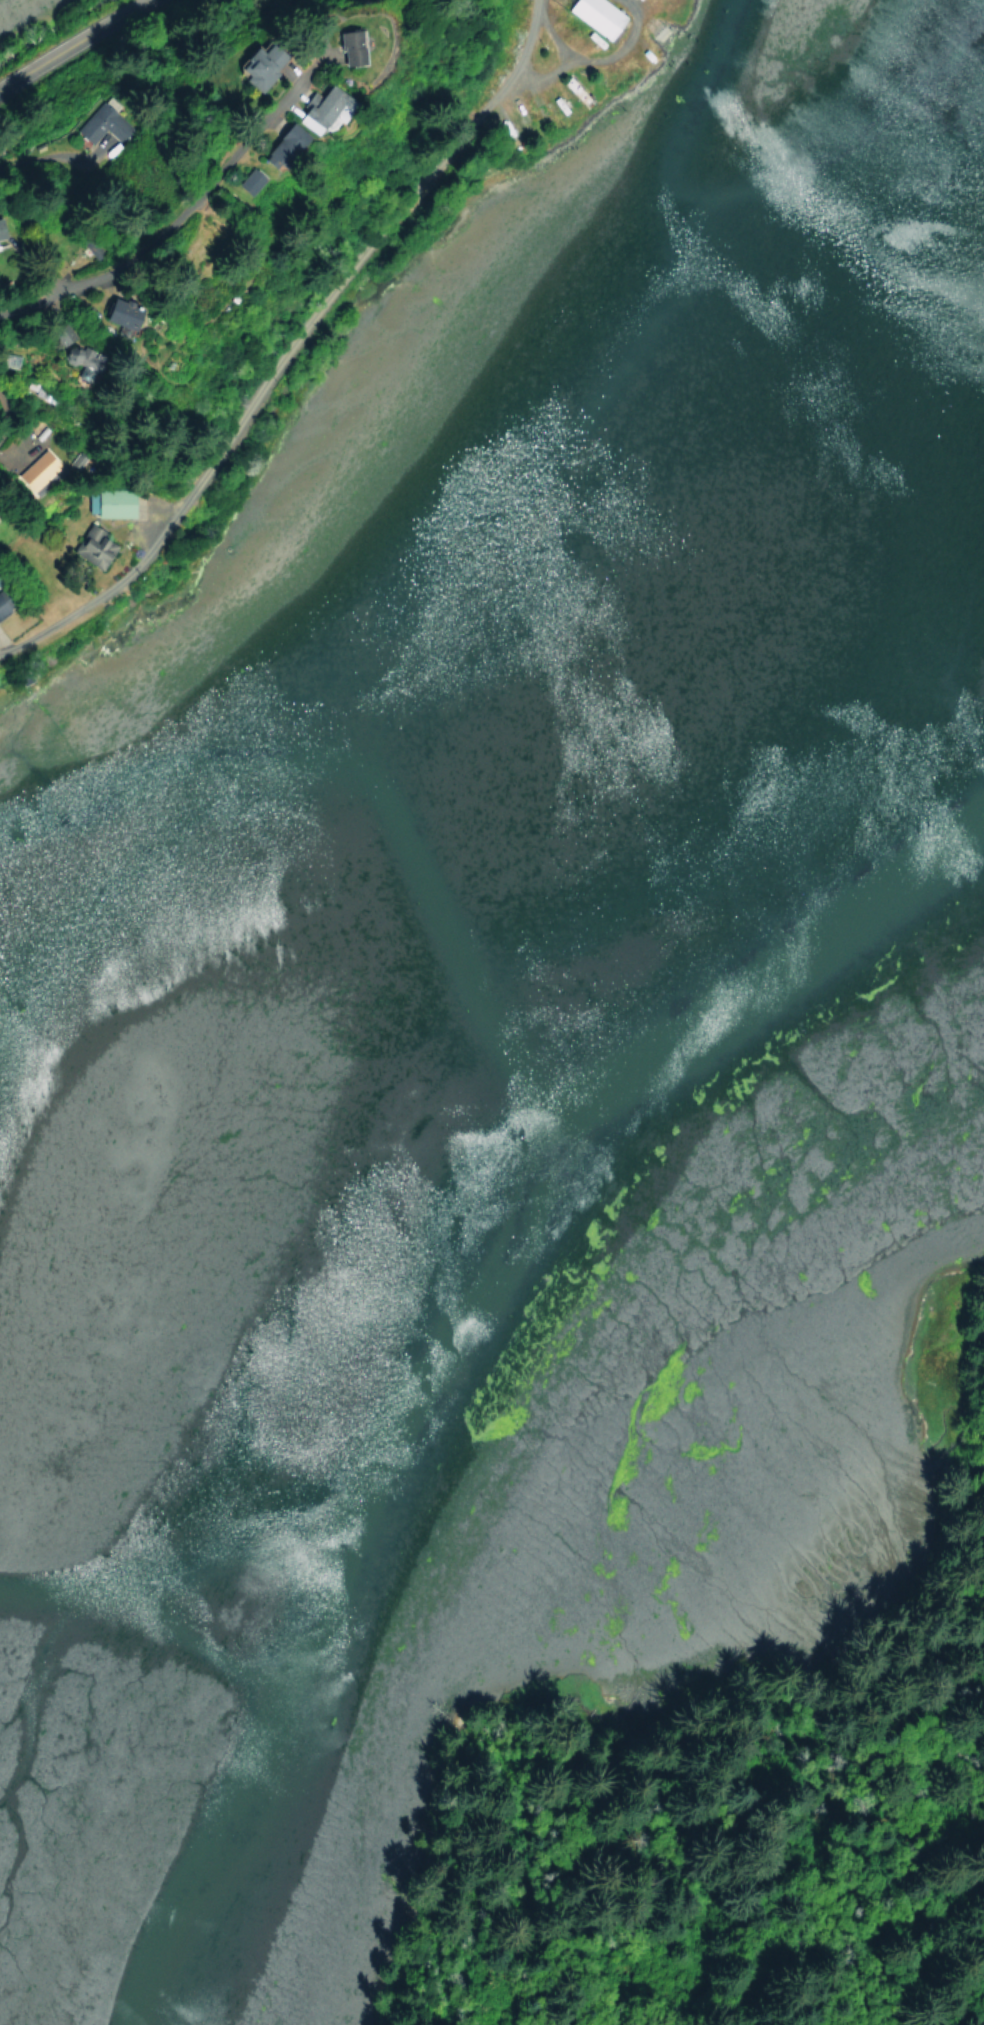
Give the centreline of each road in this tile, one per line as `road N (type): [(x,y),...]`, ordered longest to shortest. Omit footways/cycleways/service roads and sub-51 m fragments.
road 1 (residential): [(477,121),(355,261),(140,563),(0,652)]
road 2 (residential): [(0,310),(128,263),(256,132),(310,61)]
road 3 (tertiary): [(127,0),(0,82)]
road 4 (residential): [(477,121),(513,72),(537,0)]

